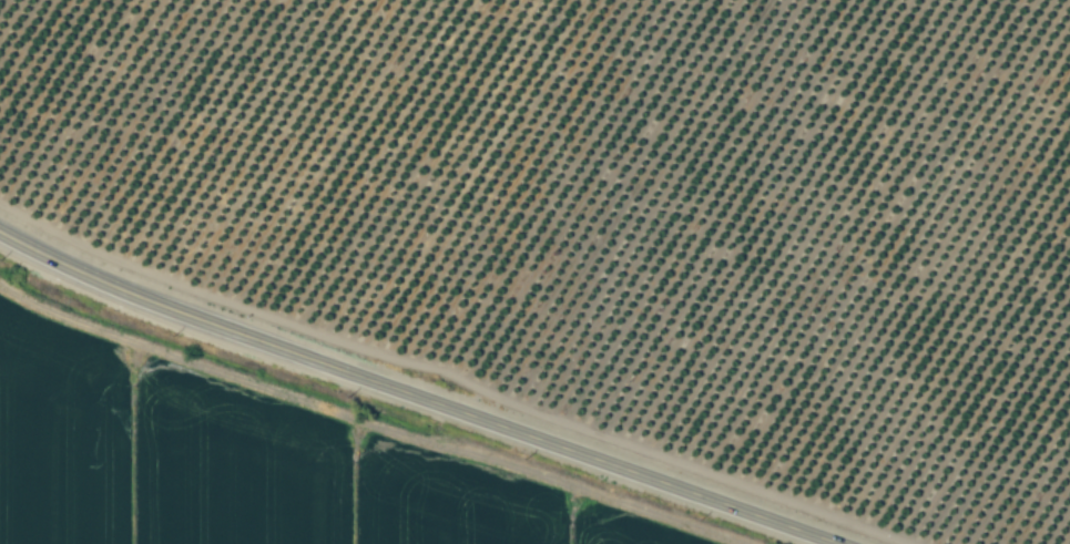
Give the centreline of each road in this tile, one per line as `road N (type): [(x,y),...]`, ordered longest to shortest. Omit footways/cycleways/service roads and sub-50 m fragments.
road 1 (secondary): [(830,543),(194,314),(0,230)]

